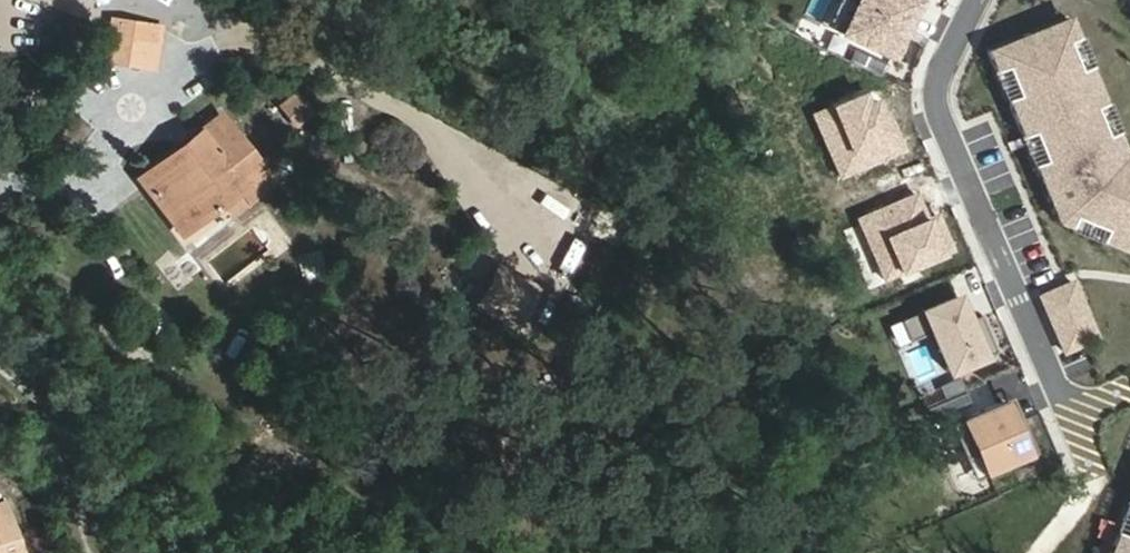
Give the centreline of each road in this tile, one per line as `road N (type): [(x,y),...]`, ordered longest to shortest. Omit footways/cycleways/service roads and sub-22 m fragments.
road 1 (residential): [(977,0),(933,84),(1066,414)]

